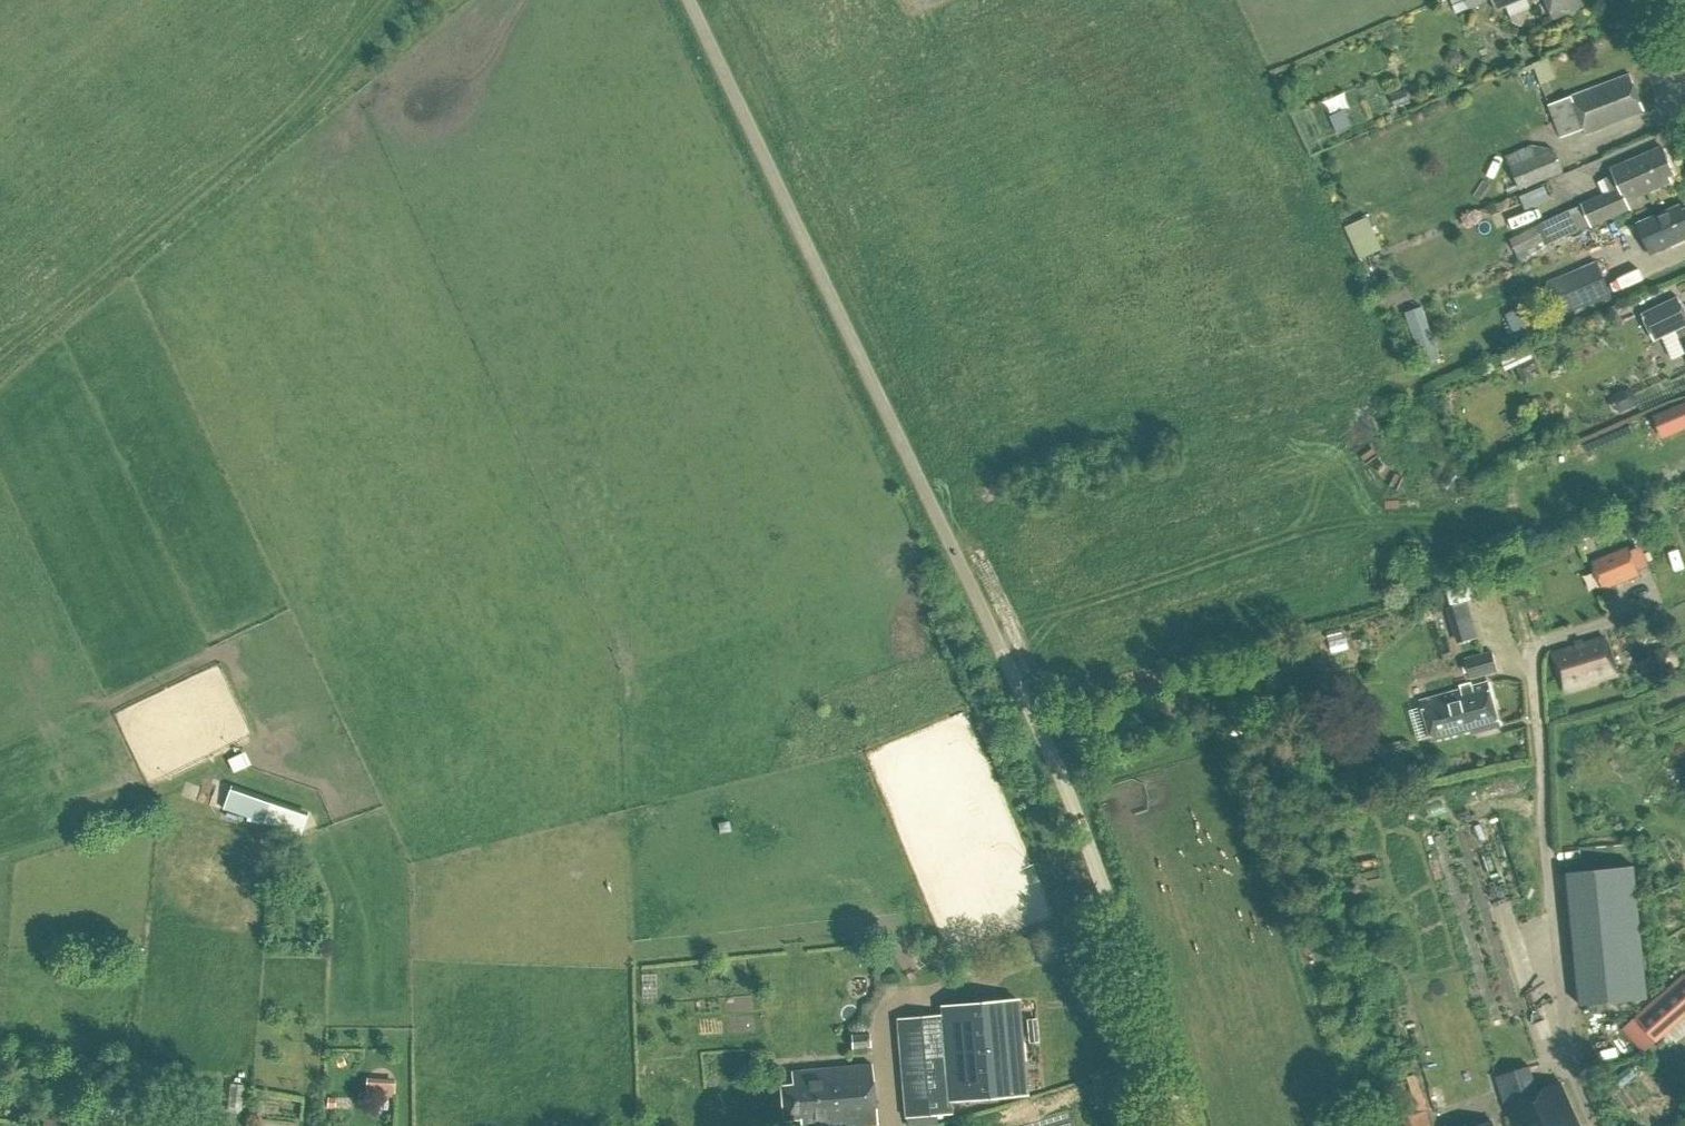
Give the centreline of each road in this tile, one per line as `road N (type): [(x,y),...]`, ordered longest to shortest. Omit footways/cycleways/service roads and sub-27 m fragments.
road 1 (unclassified): [(685,0),(1081,818),(1187,1125)]

